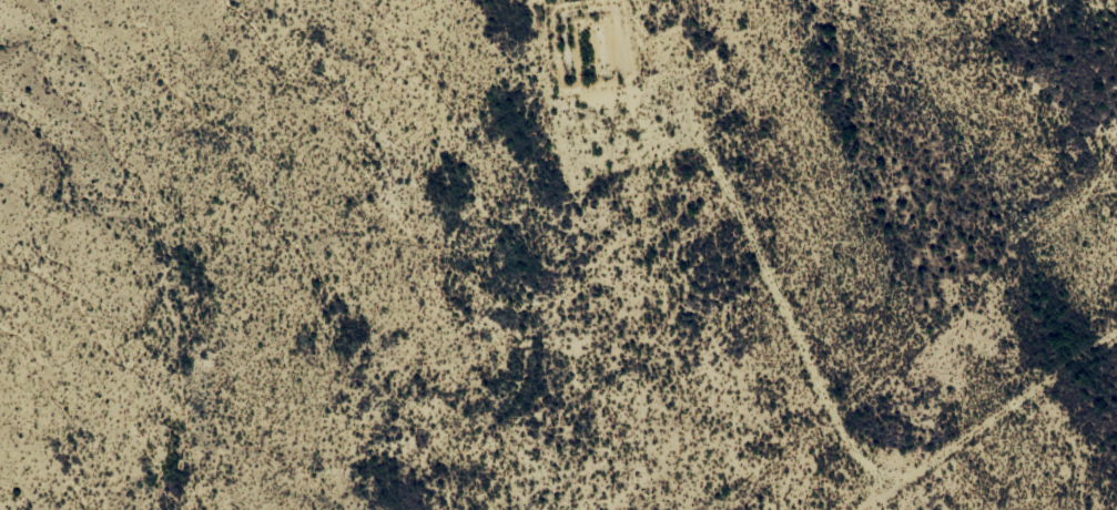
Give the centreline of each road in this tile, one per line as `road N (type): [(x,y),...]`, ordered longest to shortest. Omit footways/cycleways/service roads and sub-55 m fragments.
road 1 (track): [(904,509),(1116,347)]

